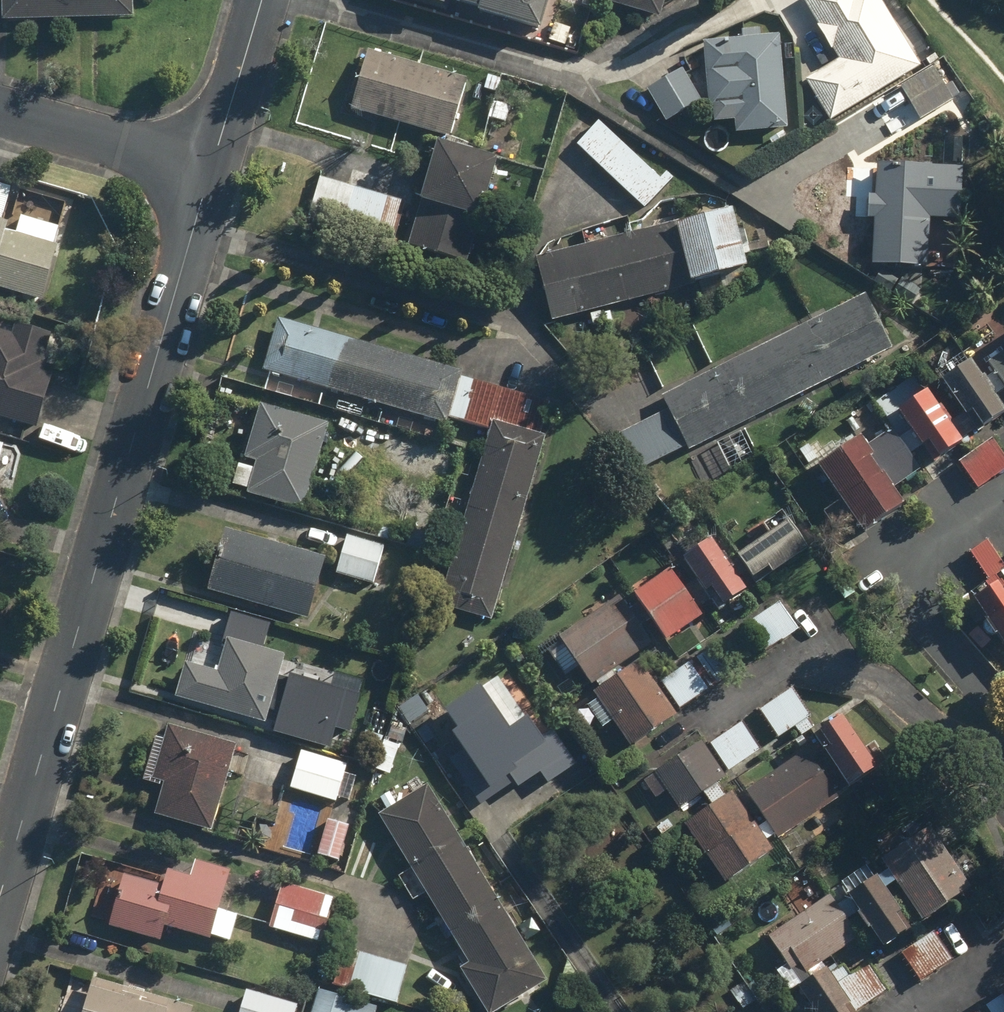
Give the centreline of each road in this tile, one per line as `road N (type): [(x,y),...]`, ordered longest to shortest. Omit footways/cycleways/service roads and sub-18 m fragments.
road 1 (residential): [(211,175),(0,900)]
road 2 (residential): [(0,116),(211,175)]
road 3 (residential): [(260,0),(211,175)]

